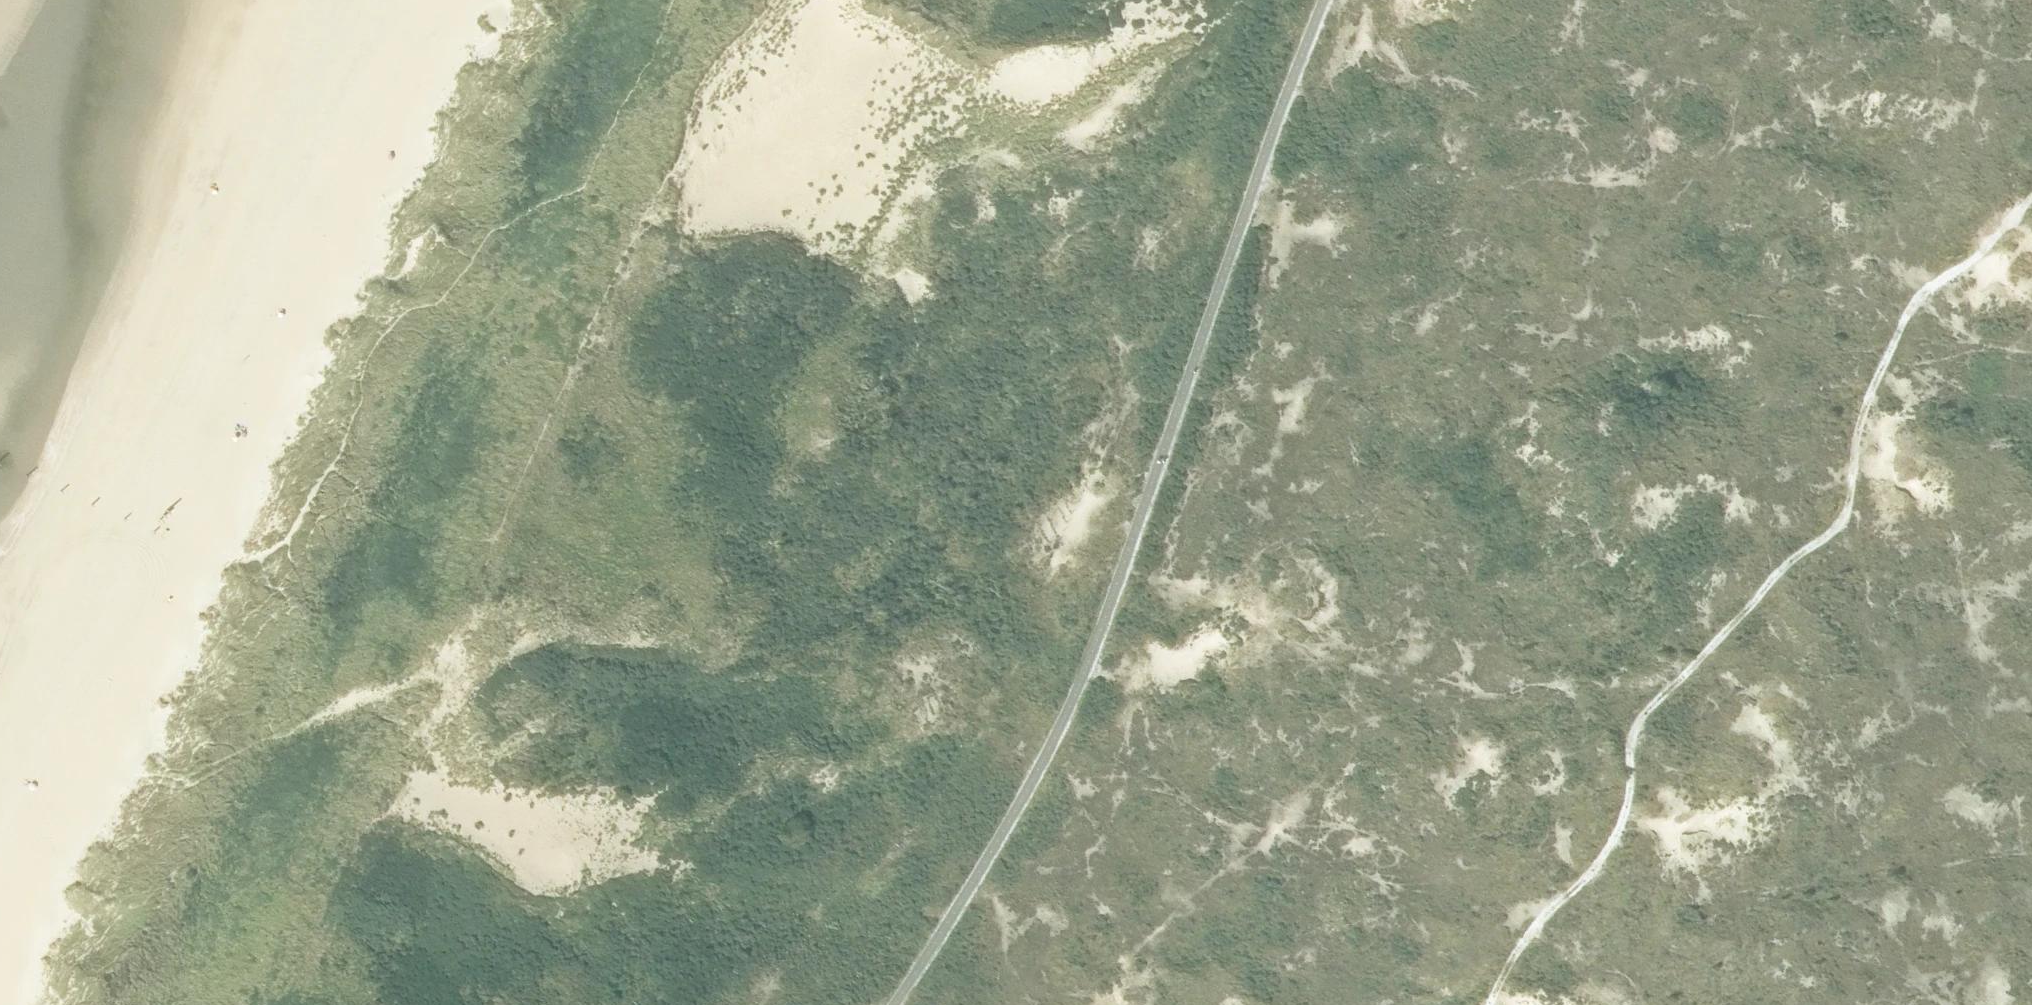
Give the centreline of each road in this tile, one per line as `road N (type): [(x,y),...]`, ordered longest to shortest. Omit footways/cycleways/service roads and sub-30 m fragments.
road 1 (track): [(1489,1004),(1523,940),(1587,877),(1622,822),(1640,720),(1779,571),(1843,520),(1862,414),(1907,313),(2031,197)]

